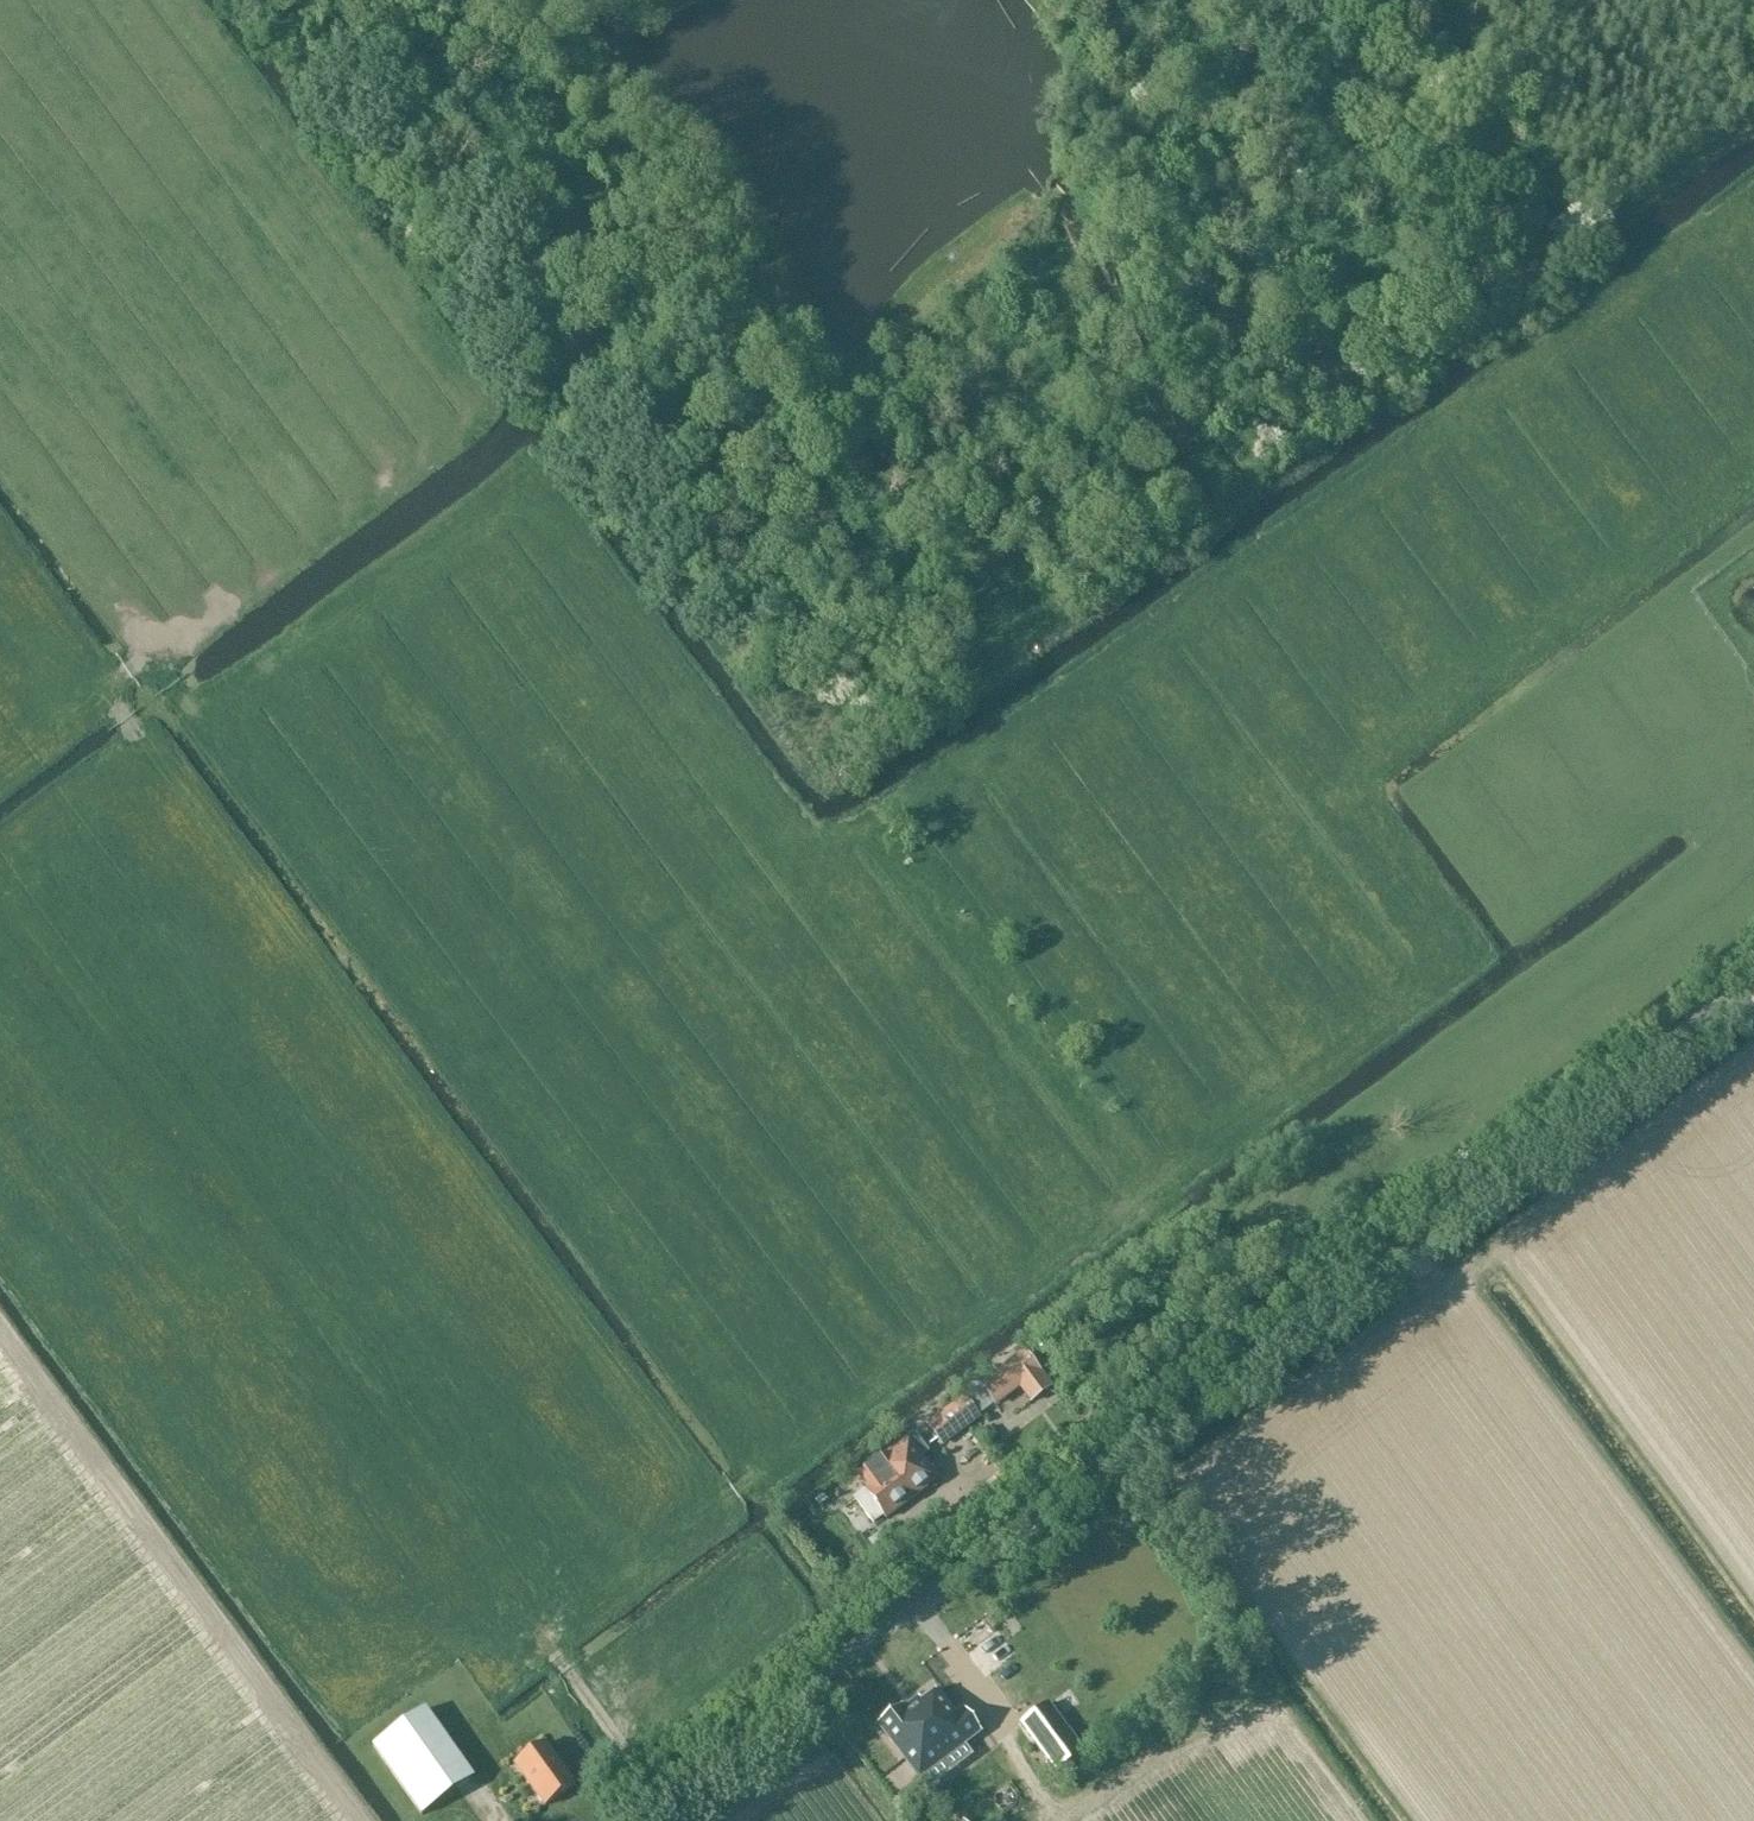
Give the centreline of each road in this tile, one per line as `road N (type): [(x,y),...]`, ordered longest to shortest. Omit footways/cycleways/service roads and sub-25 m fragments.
road 1 (unclassified): [(623,1820),(1753,984)]

